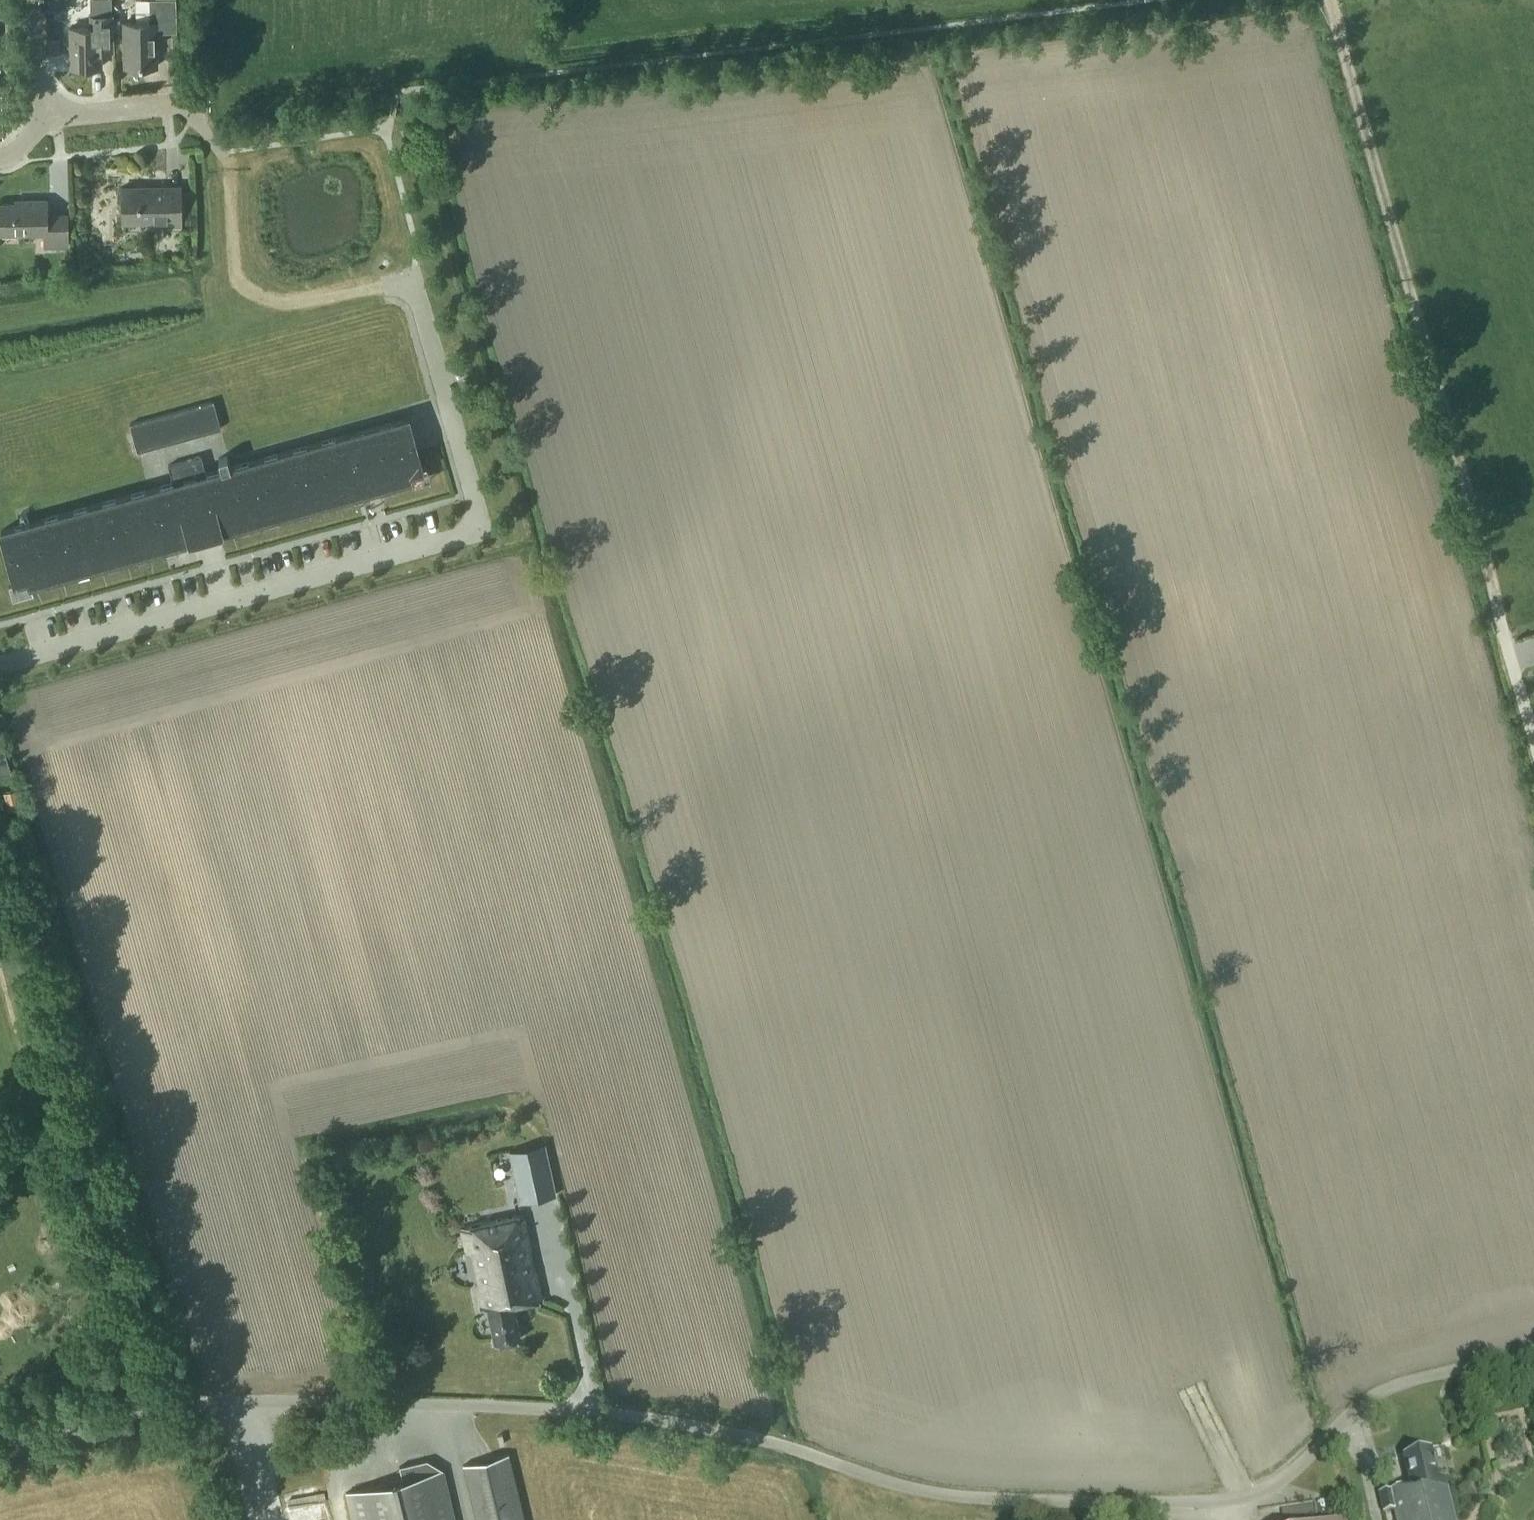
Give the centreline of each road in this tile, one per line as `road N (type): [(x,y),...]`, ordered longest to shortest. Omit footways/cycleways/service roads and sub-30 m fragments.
road 1 (residential): [(0,1453),(215,1403),(533,1409),(715,1428),(864,1474),(977,1496),(1183,1501),(1256,1491),(1286,1476),(1372,1395),(1533,1350)]
road 2 (residential): [(0,663),(483,527),(414,278)]
road 3 (residential): [(42,117),(183,102)]
road 4 (residential): [(1533,738),(1495,605)]

